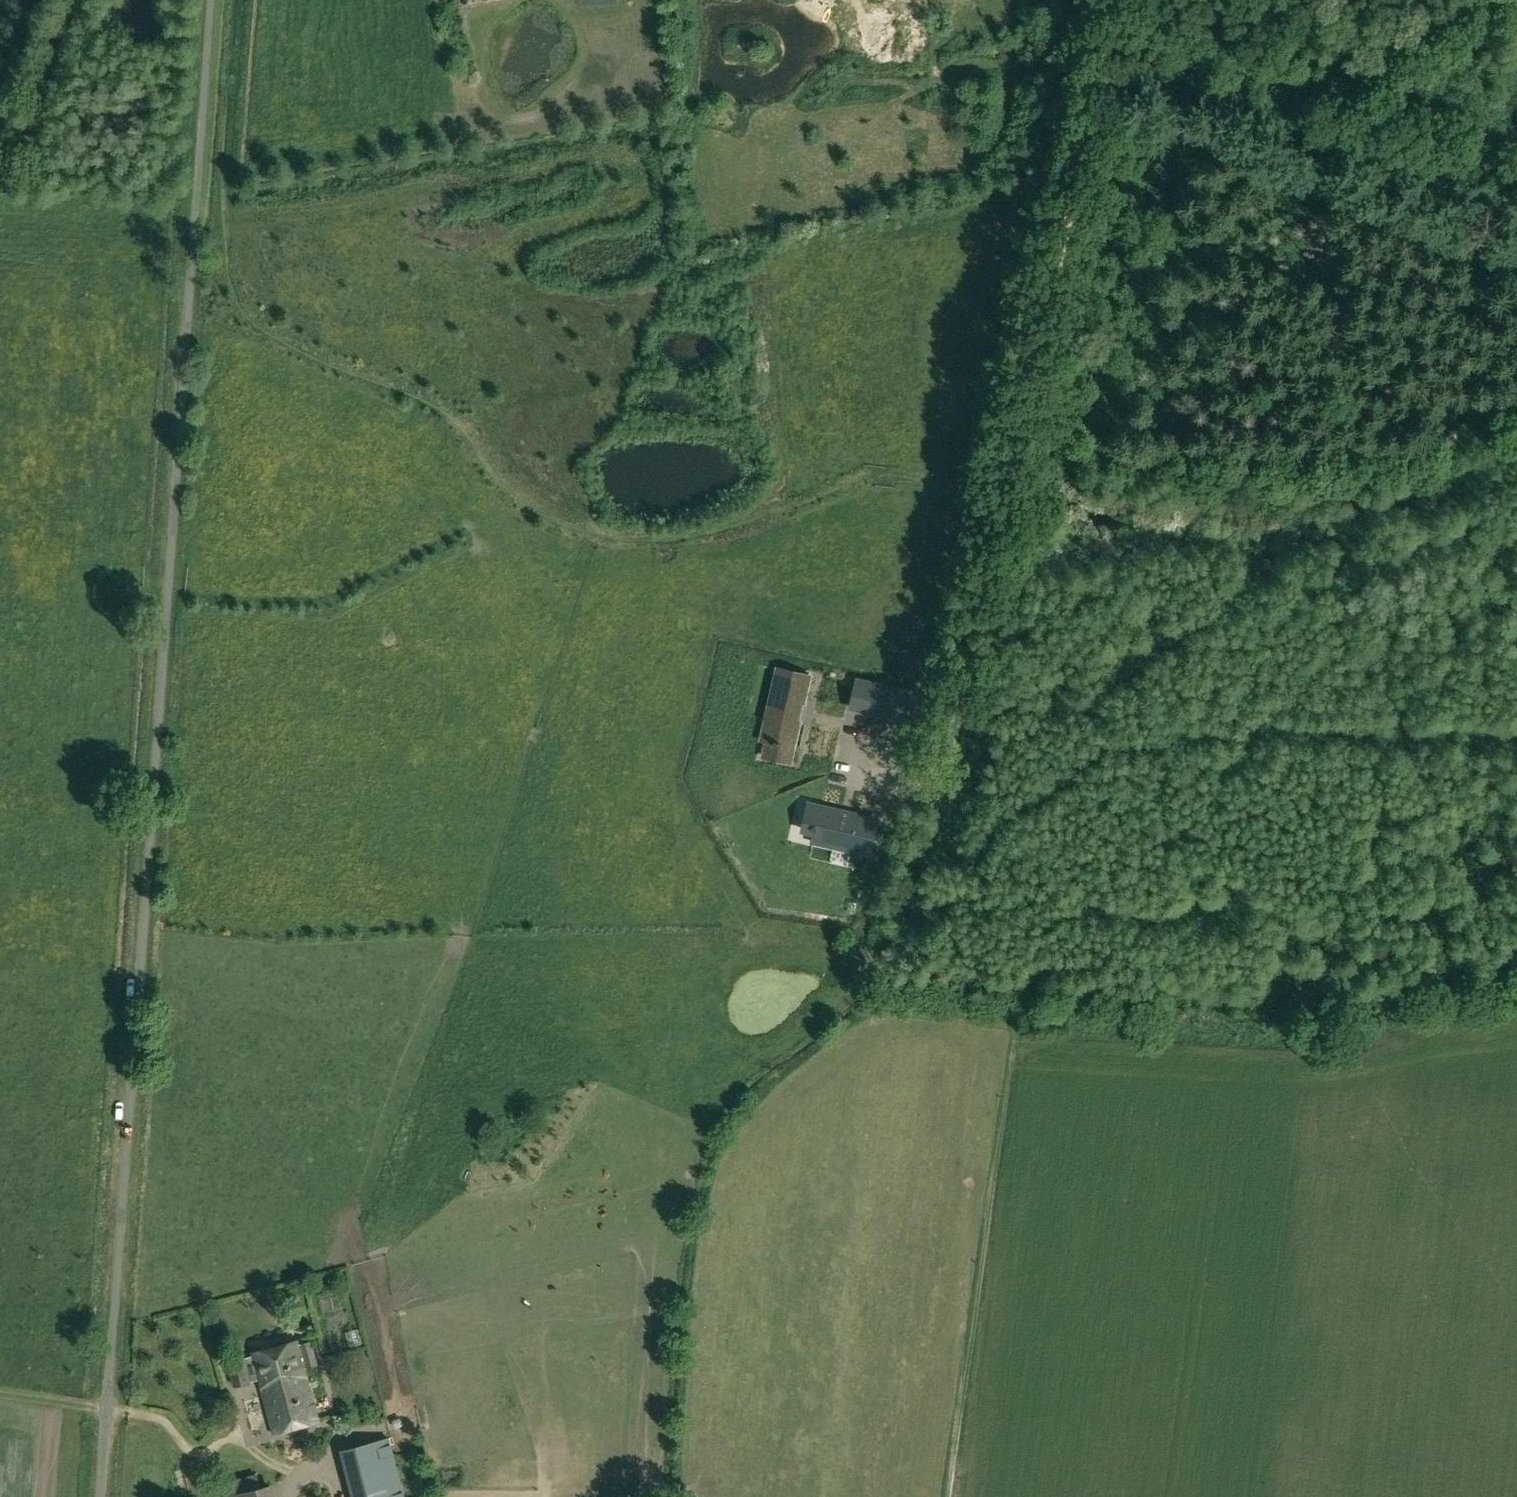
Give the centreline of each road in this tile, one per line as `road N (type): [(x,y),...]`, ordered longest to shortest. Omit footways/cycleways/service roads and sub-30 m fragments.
road 1 (track): [(1122,0),(1004,493)]
road 2 (track): [(940,788),(1004,493)]
road 3 (track): [(0,1393),(159,1417),(194,1459)]
road 4 (unclassified): [(0,158),(38,123),(77,0)]

